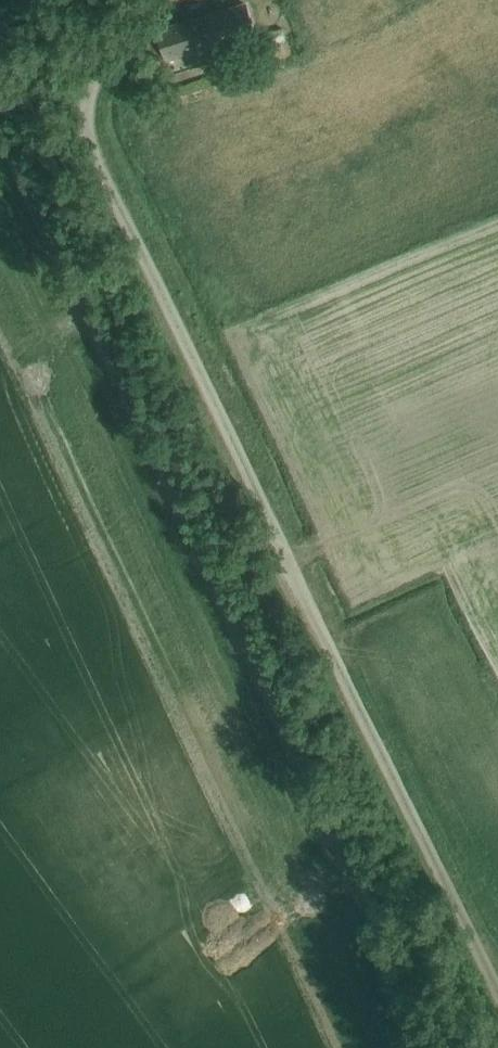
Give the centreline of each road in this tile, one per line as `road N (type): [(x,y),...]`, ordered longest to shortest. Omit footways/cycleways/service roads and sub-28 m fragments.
road 1 (unclassified): [(497,954),(92,119),(140,0)]
road 2 (track): [(424,1047),(13,169),(0,122)]

